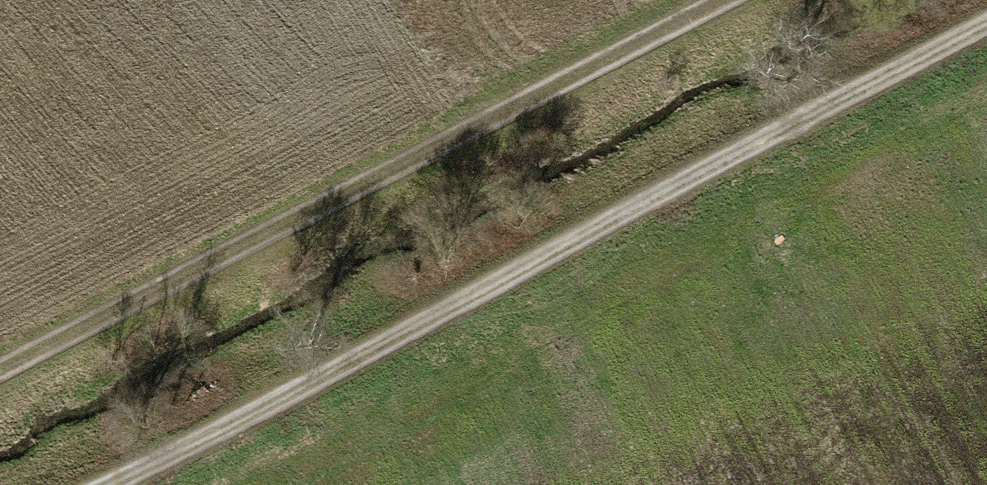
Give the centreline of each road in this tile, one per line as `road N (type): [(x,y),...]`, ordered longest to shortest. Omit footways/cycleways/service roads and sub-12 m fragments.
road 1 (track): [(986,24),(109,484)]
road 2 (track): [(723,0),(0,371)]

